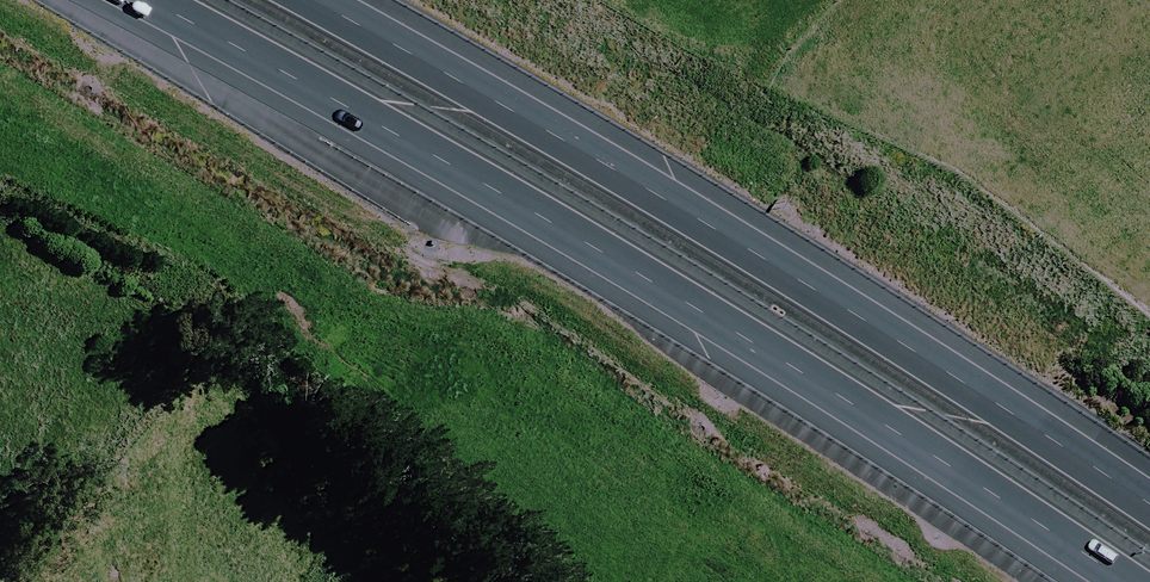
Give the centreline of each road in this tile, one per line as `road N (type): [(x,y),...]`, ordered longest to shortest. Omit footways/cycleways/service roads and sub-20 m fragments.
road 1 (motorway): [(1093,581),(817,396),(248,56),(138,0)]
road 2 (motorway): [(313,0),(859,320),(1149,510)]

